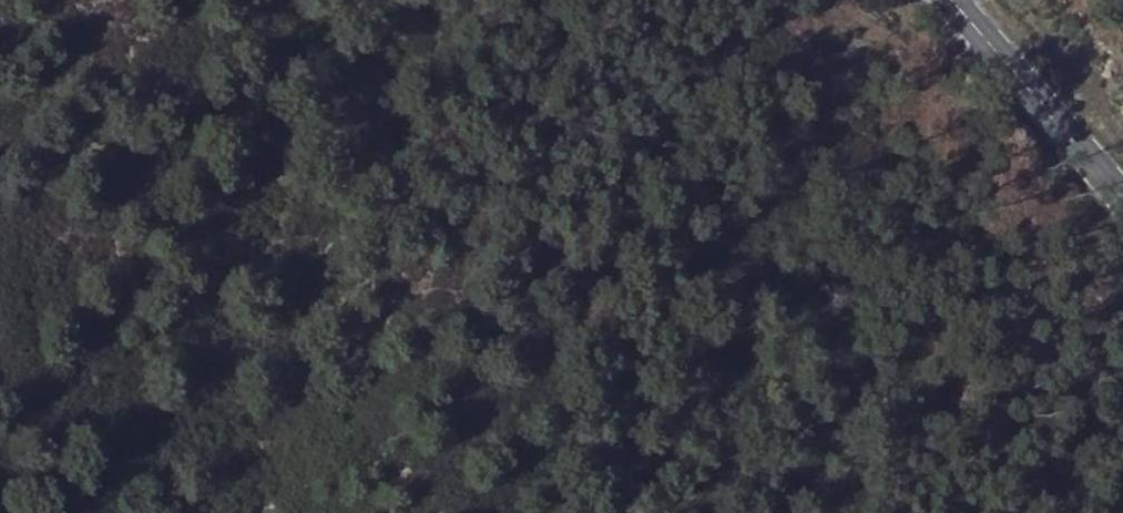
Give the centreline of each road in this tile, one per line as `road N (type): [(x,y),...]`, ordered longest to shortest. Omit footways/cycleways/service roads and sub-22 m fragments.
road 1 (secondary): [(959,0),(1122,193)]

